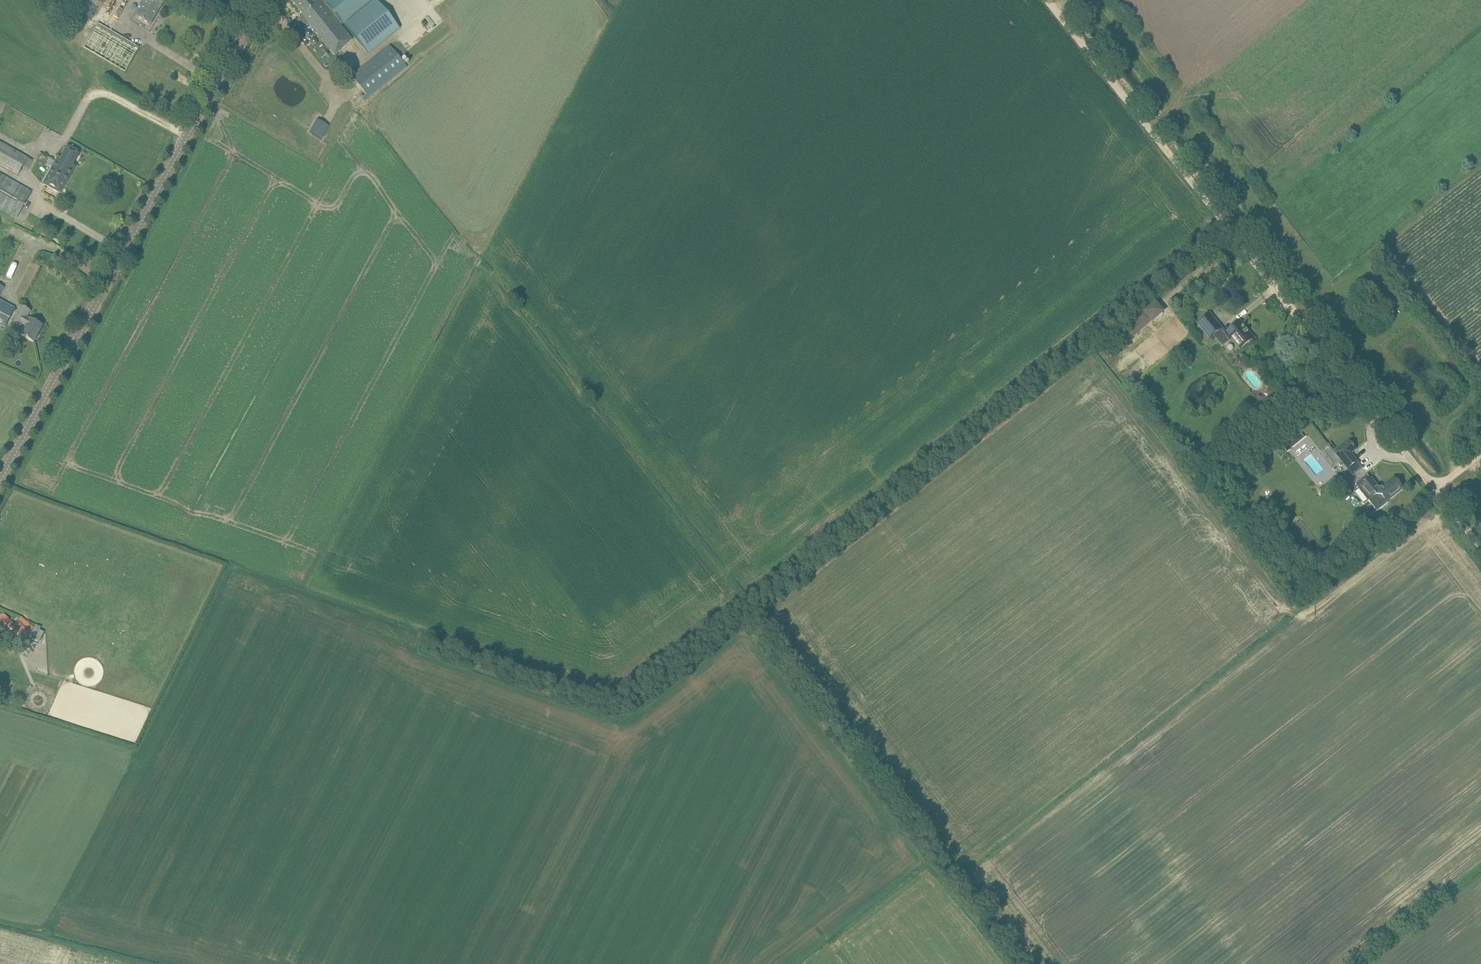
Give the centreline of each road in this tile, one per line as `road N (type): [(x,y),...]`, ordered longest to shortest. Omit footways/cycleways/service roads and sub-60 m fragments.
road 1 (track): [(1480,544),(1056,5)]
road 2 (unclassified): [(0,474),(259,0)]

